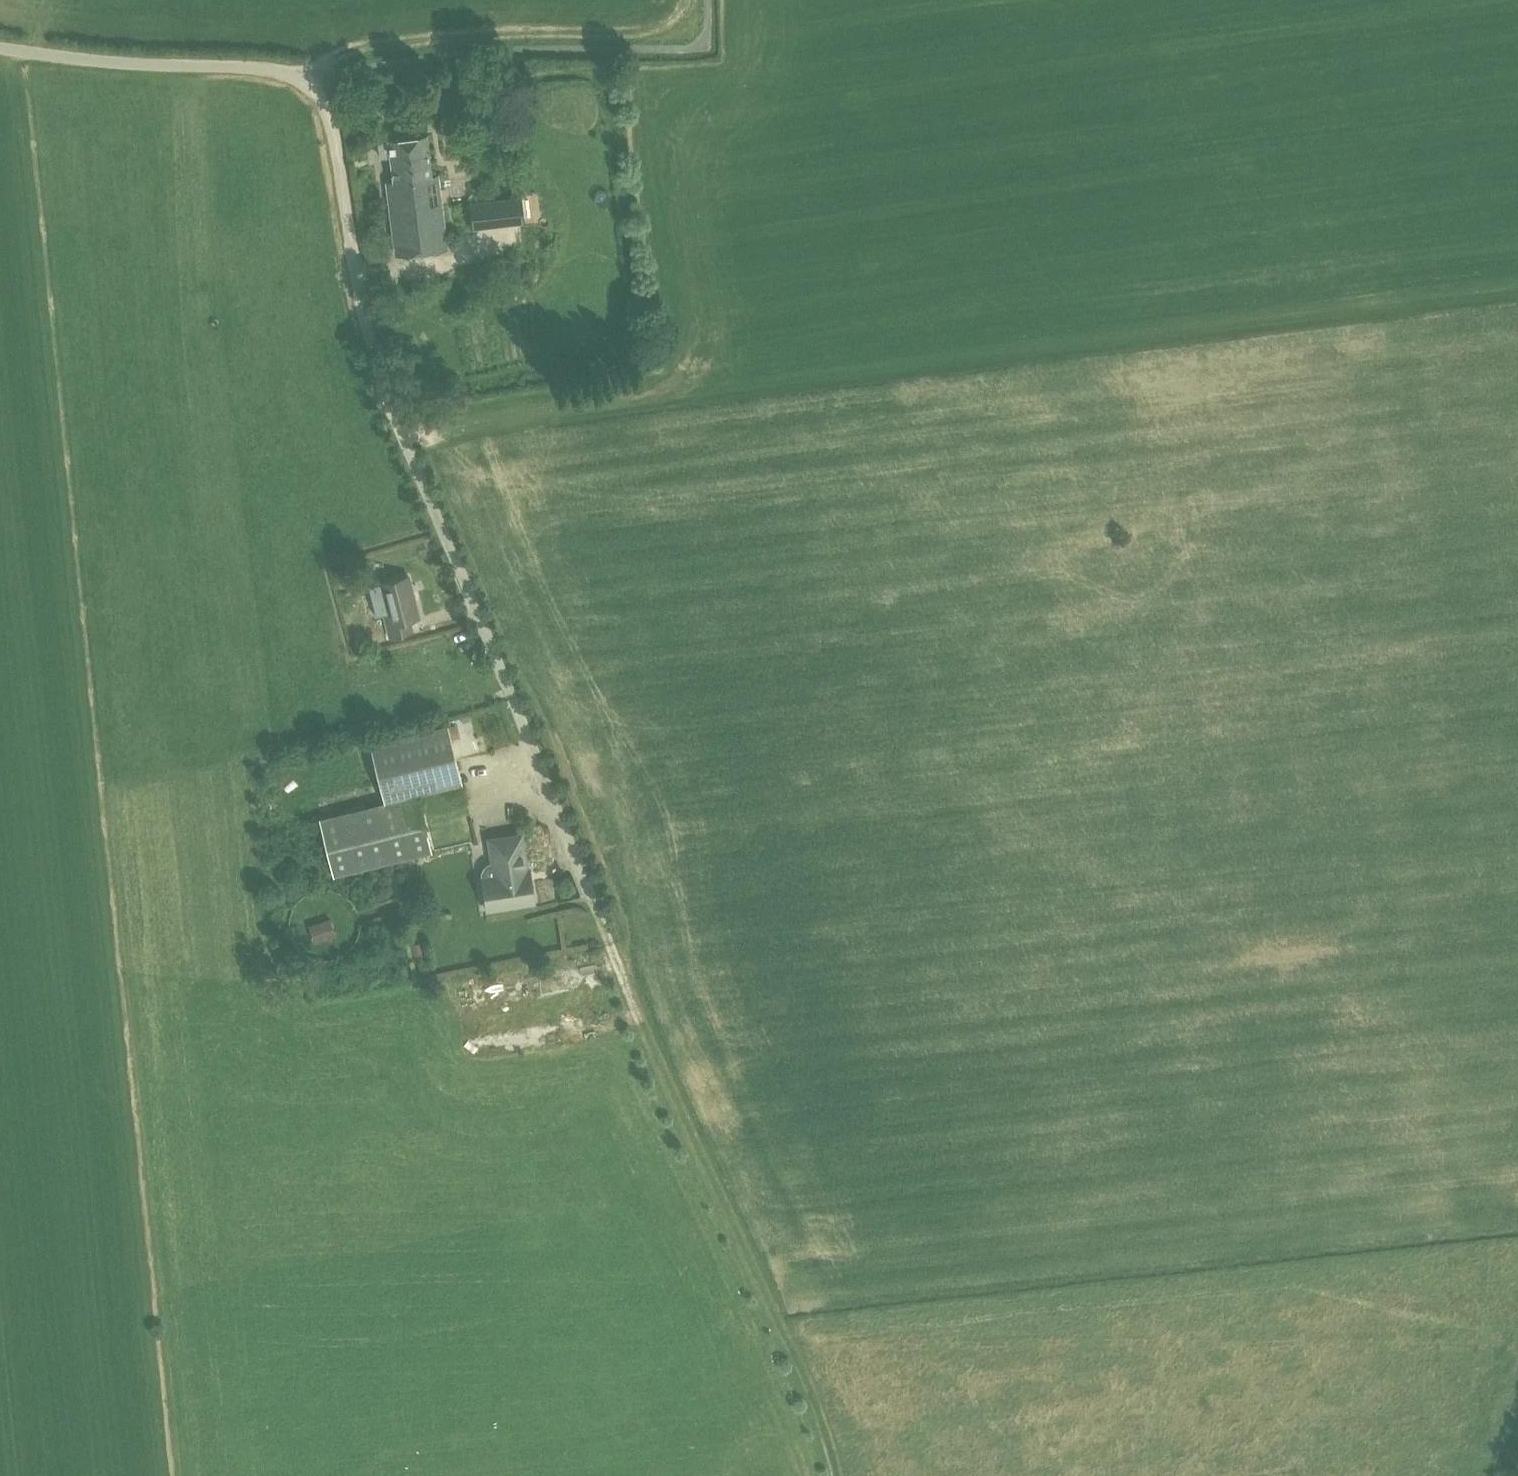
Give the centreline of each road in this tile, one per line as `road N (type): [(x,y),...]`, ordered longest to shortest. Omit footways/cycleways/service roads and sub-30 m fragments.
road 1 (unclassified): [(593,902),(389,407),(355,280),(332,127),(309,83),(274,69),(0,49)]

